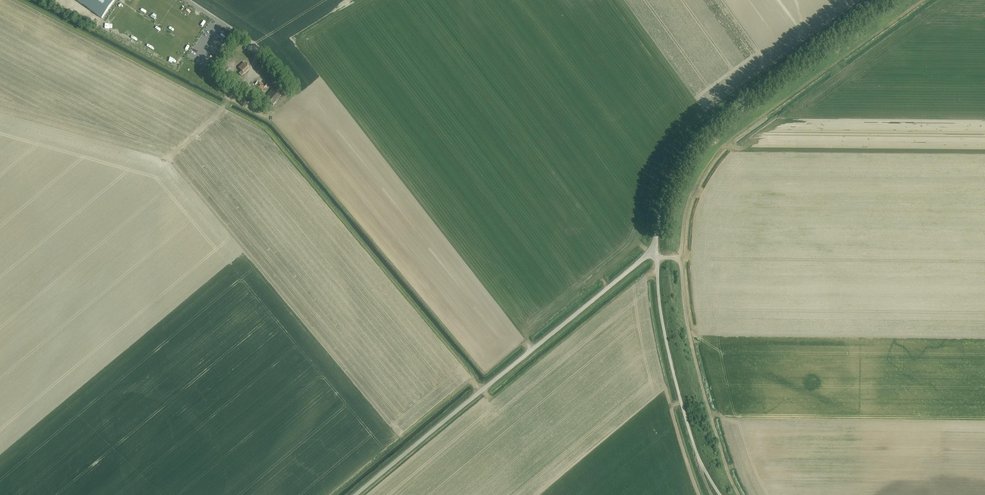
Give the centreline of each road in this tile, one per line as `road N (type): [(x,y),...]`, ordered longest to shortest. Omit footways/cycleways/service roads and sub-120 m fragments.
road 1 (track): [(924,0),(731,139),(705,169),(684,214),(685,313),(739,494)]
road 2 (unclassified): [(356,494),(656,247)]
road 3 (unclassified): [(656,247),(669,186),(707,129),(884,0)]
road 4 (unclassified): [(721,494),(700,464),(681,403),(656,247)]

